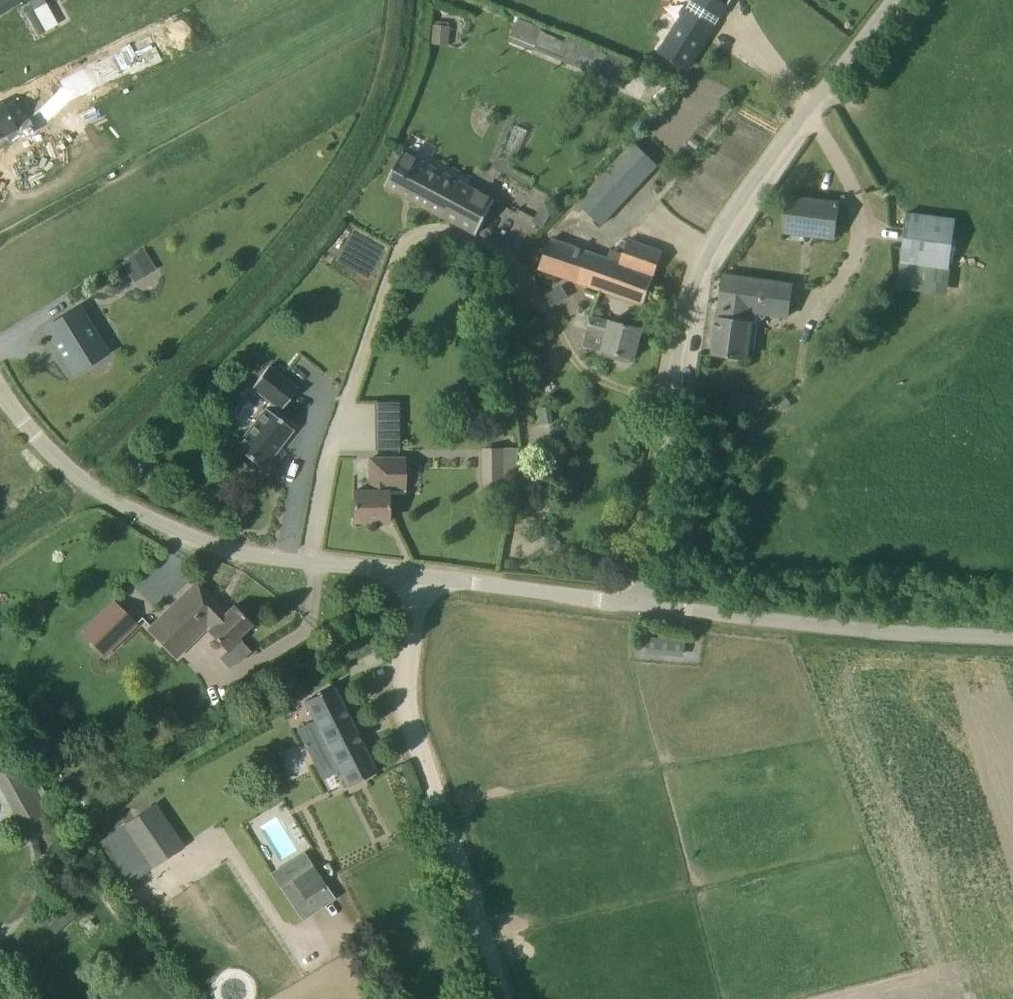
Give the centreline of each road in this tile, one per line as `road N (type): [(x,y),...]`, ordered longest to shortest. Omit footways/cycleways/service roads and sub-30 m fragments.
road 1 (track): [(397,0),(389,64),(357,137),(220,306),(84,434),(70,469),(66,515),(0,561)]
road 2 (unclassified): [(642,603),(684,330),(711,249),(896,0)]
road 3 (unclassified): [(419,576),(246,554),(184,535),(88,485),(0,391)]
road 4 (unclassified): [(1012,636),(859,628),(642,603)]
road 5 (track): [(380,298),(329,452),(310,560)]
road 6 (unclassified): [(642,603),(419,576)]
road 7 (unclassified): [(435,790),(407,720),(404,689),(419,576)]
road 8 (track): [(497,998),(435,790)]

